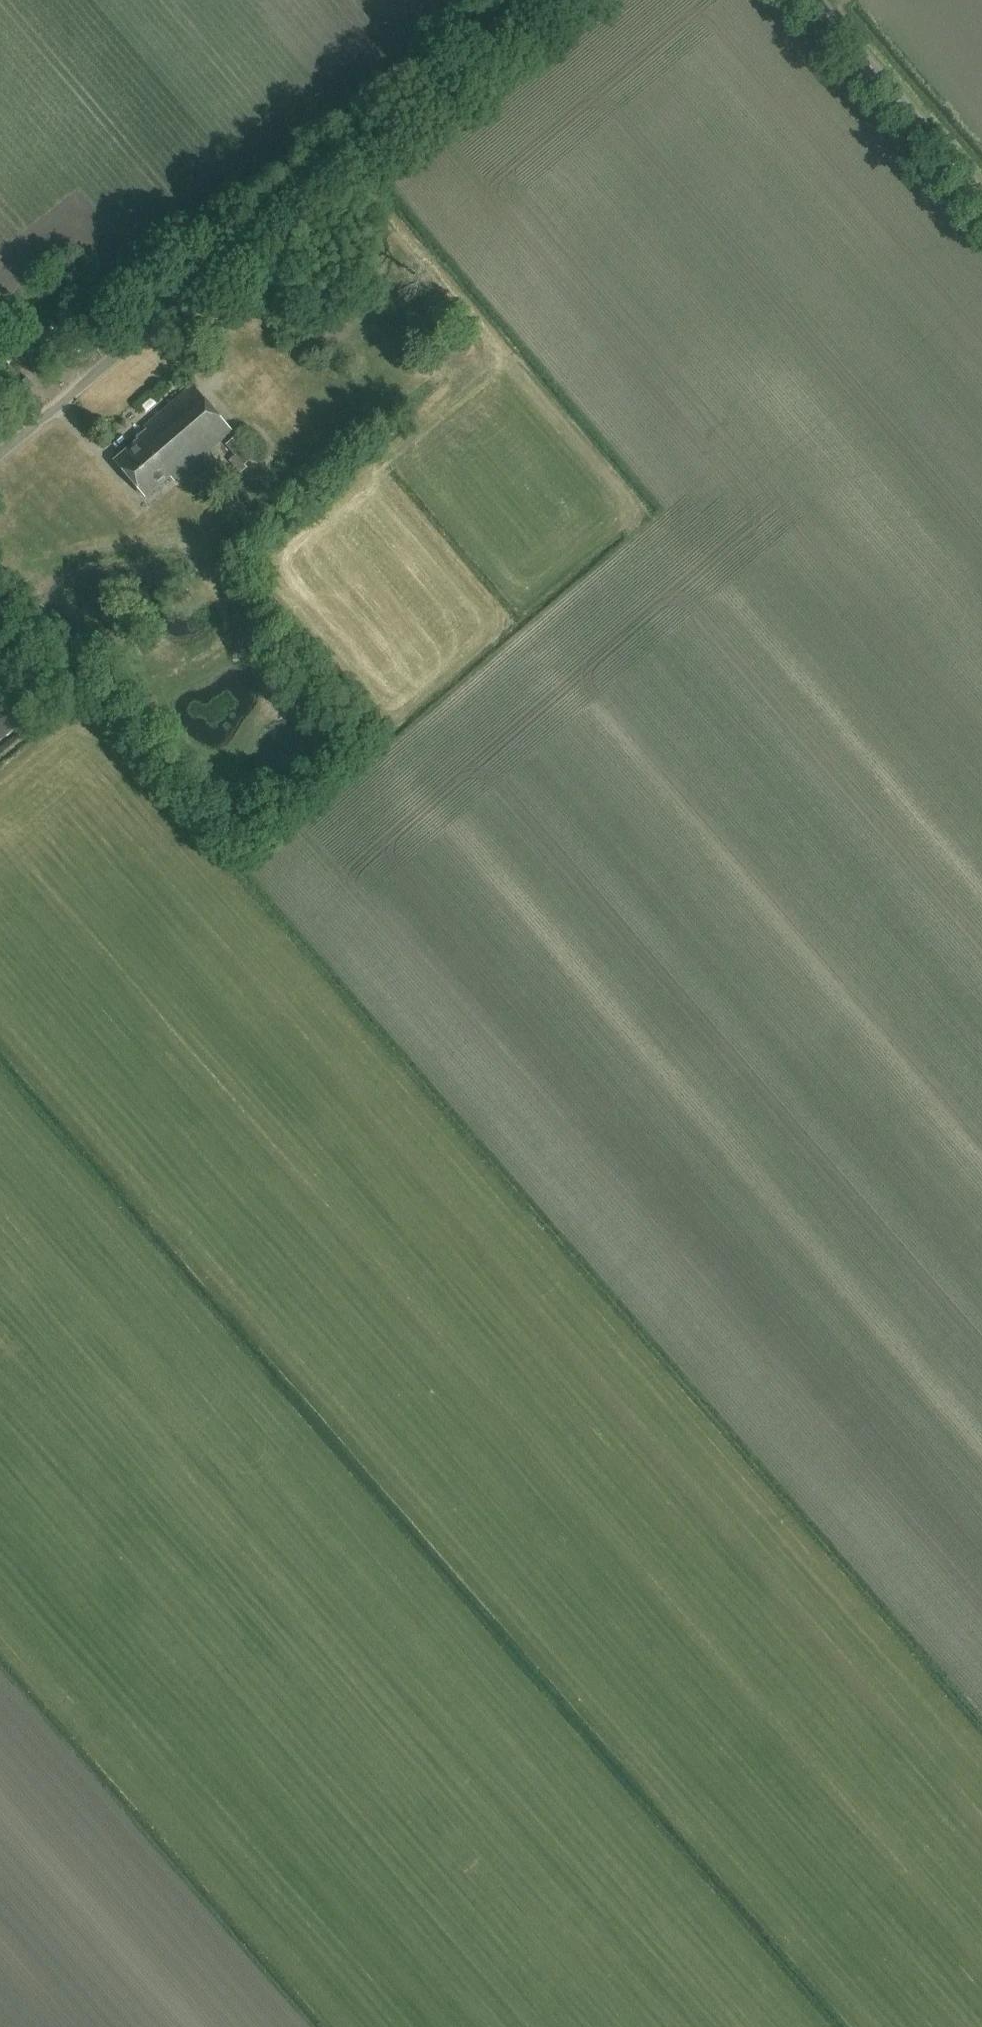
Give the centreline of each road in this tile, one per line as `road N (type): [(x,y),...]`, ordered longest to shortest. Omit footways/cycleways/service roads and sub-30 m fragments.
road 1 (unclassified): [(0,446),(535,0)]
road 2 (unclassified): [(981,194),(816,0)]

